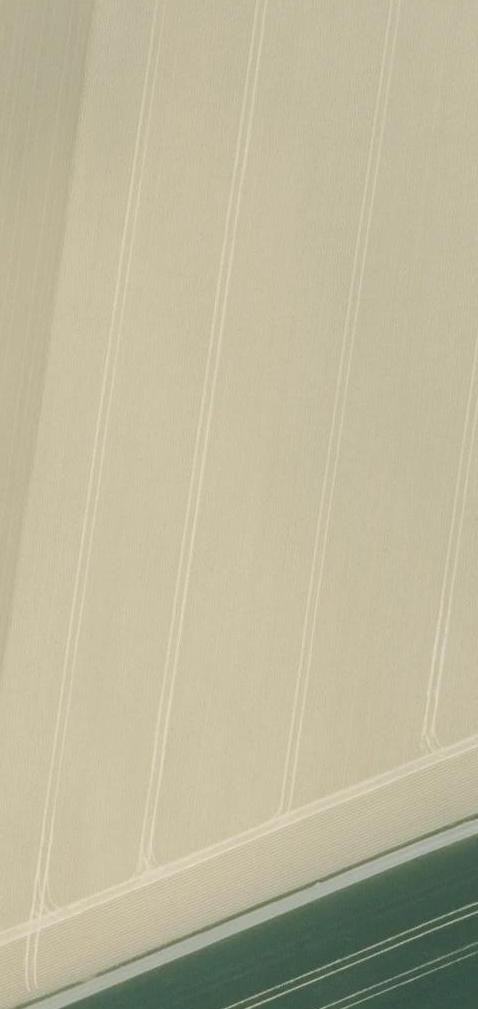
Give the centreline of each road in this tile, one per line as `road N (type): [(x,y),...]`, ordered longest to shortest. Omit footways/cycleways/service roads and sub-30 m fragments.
road 1 (unclassified): [(477,831),(32,1008)]

